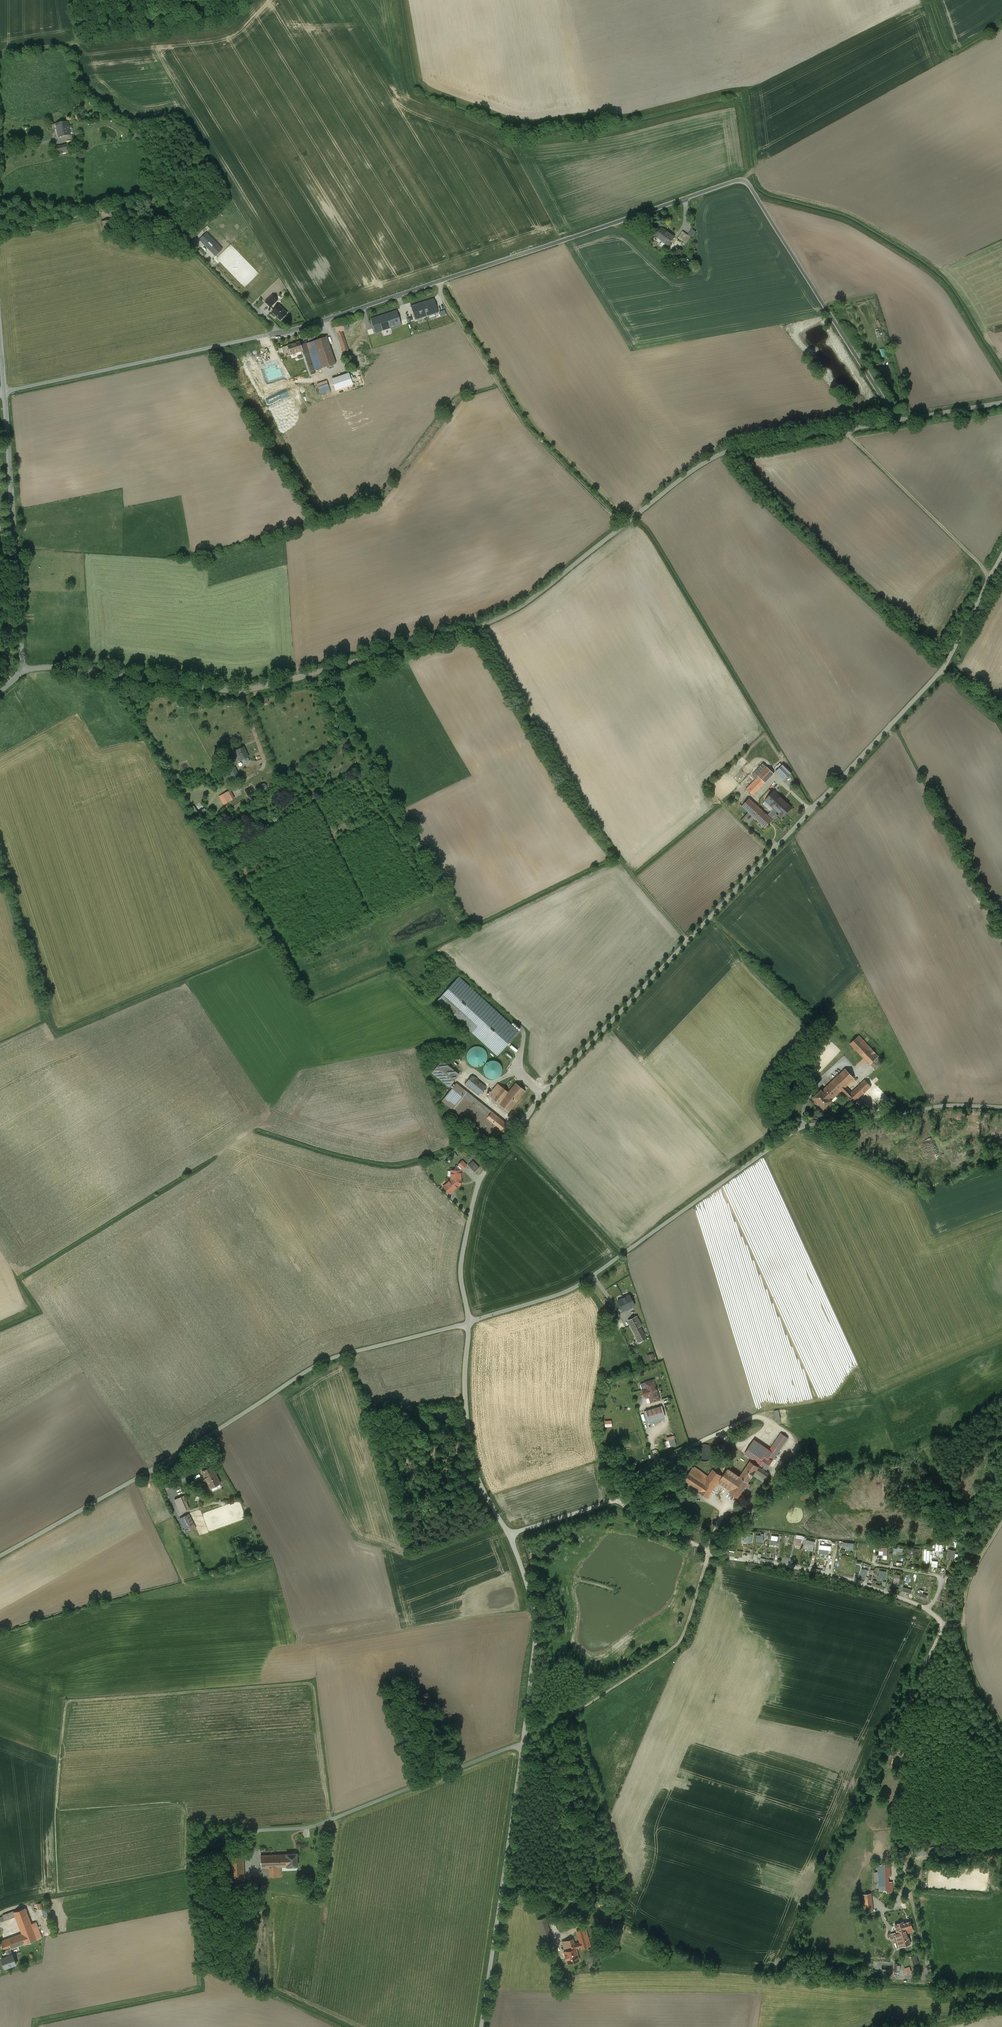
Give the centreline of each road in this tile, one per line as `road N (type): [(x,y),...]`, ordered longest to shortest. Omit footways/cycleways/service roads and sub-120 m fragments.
road 1 (unclassified): [(470,1323),(460,1270),(489,1165),(540,1097),(944,669),(1001,557)]
road 2 (unclassified): [(18,676),(53,666),(240,692),(317,673),(512,610),(694,469),(735,447),(896,421)]
road 3 (track): [(523,1746),(682,1642),(709,1552),(848,1580),(927,1608),(942,1626),(901,1726),(912,1767),(895,1815),(902,1890),(882,1914),(891,1930)]
road 4 (unclassified): [(280,332),(743,181),(896,421)]
road 5 (unclassified): [(481,2026),(537,1618),(511,1534),(475,1461),(466,1395),(470,1323)]
road 6 (unclassified): [(470,1323),(575,1289),(803,1125),(936,1107),(1001,1109)]
road 7 (unclassified): [(0,1557),(331,1358),(470,1323)]
road 8 (unclassified): [(280,332),(149,201),(0,233)]
road 9 (track): [(435,282),(529,430),(625,525)]
road 10 (track): [(615,1498),(636,1472),(751,1418),(778,1426),(820,1463),(876,1455)]
road 11 (unclassified): [(5,393),(18,676)]
road 12 (unclassified): [(5,393),(280,332)]
road 13 (track): [(511,1534),(615,1498),(709,1552),(723,1510)]
road 14 (track): [(993,574),(846,430)]
road 15 (track): [(689,941),(617,856),(688,826)]
road 16 (track): [(942,1626),(963,1622),(971,1576),(1001,1524)]

